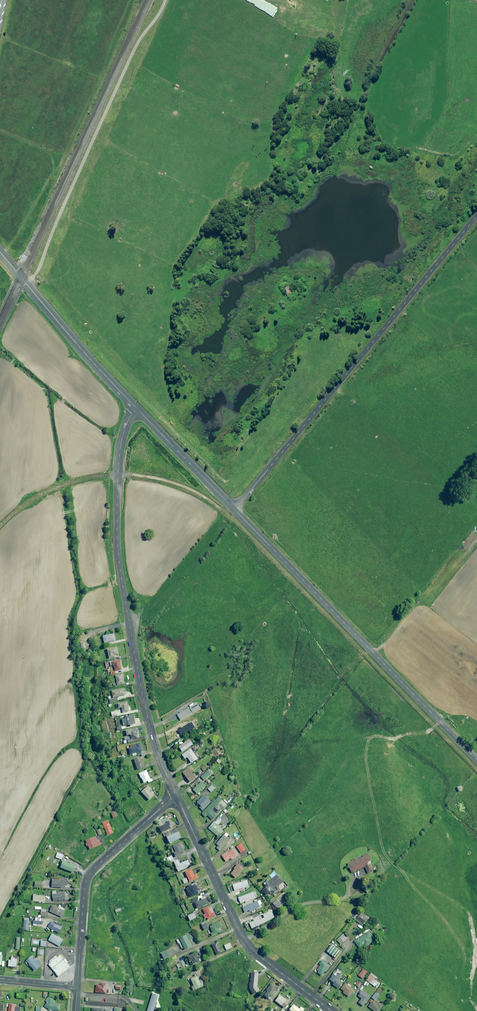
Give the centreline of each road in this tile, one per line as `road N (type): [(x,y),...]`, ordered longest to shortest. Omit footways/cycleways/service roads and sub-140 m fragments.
road 1 (residential): [(176,796),(154,741),(118,559),(120,451),(137,409)]
road 2 (unclassified): [(234,509),(476,216)]
road 3 (tertiary): [(476,761),(234,509)]
road 4 (residential): [(331,1010),(245,941),(176,796)]
road 5 (residential): [(77,985),(88,875),(176,796)]
road 6 (tertiary): [(137,409),(0,253)]
road 7 (tertiary): [(234,509),(137,409)]

